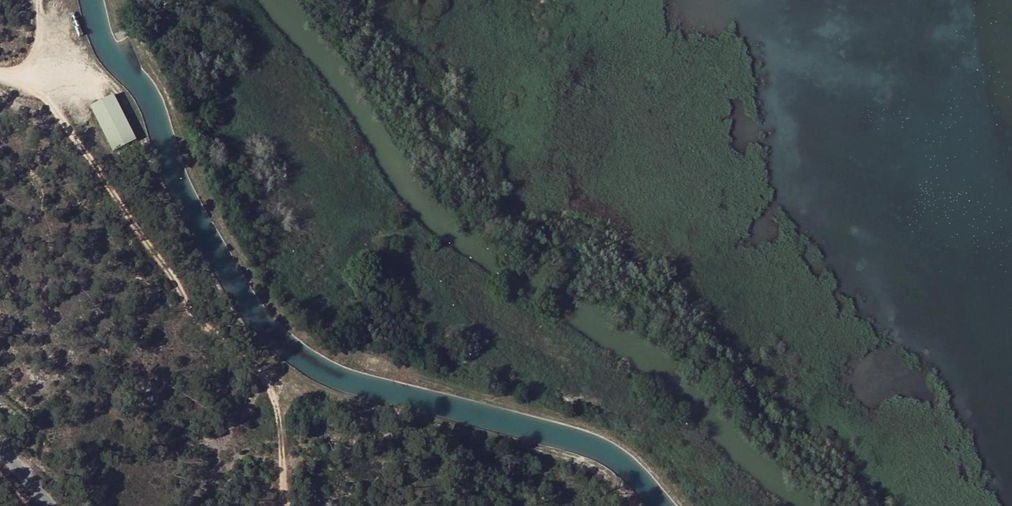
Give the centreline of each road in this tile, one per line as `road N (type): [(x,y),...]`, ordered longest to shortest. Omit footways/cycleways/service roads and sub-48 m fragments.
road 1 (track): [(286,505),(271,390),(172,277),(49,96),(0,74)]

